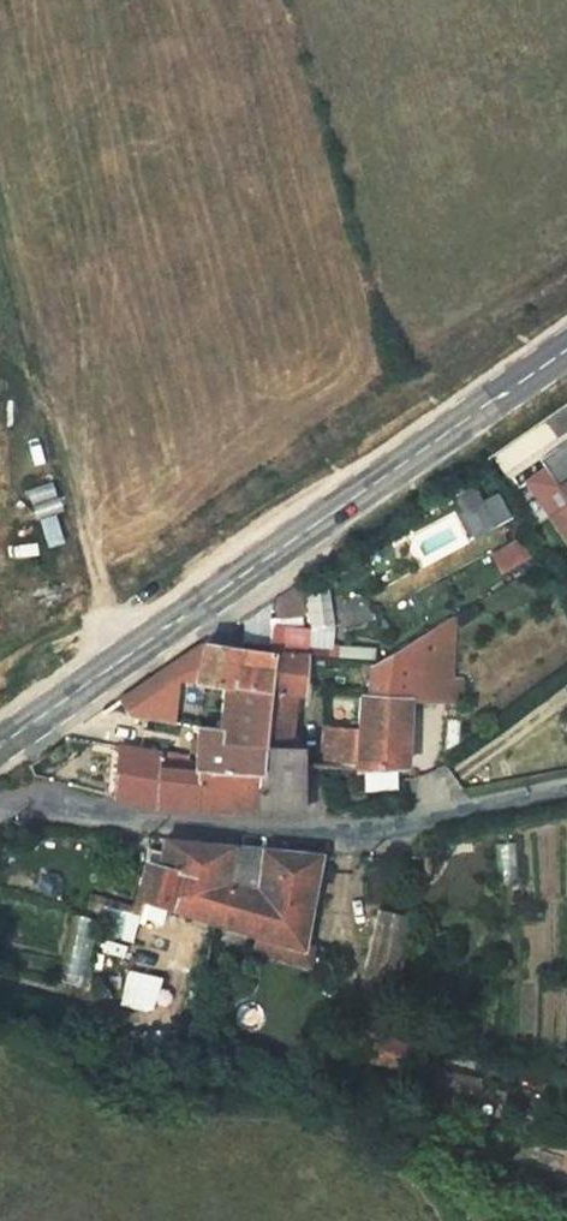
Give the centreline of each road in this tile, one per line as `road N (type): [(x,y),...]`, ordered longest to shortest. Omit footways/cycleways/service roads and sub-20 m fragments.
road 1 (secondary): [(0,743),(566,349)]
road 2 (residential): [(0,812),(334,830),(566,790)]

